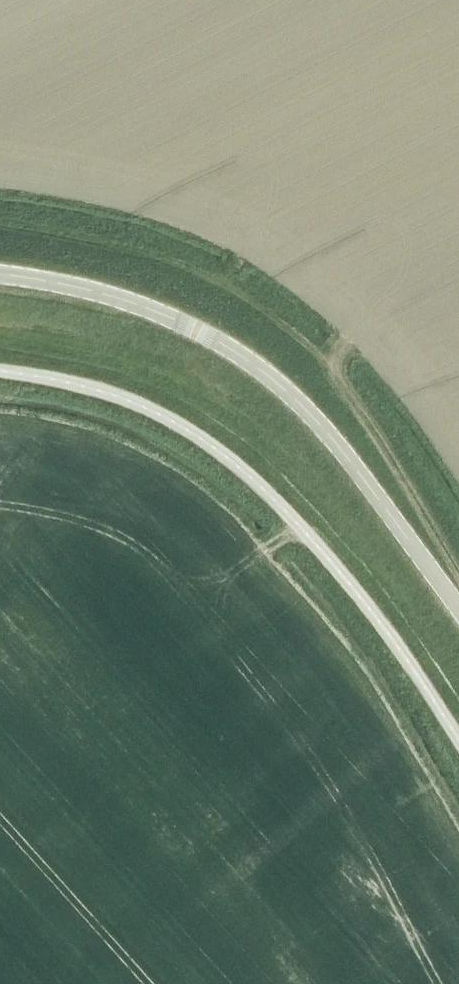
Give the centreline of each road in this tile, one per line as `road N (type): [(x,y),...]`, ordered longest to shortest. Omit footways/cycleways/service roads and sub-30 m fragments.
road 1 (unclassified): [(458,741),(348,573),(231,459),(163,418),(91,389),(0,375)]
road 2 (tertiary): [(458,601),(336,432),(275,371),(208,329),(111,295),(0,275)]

